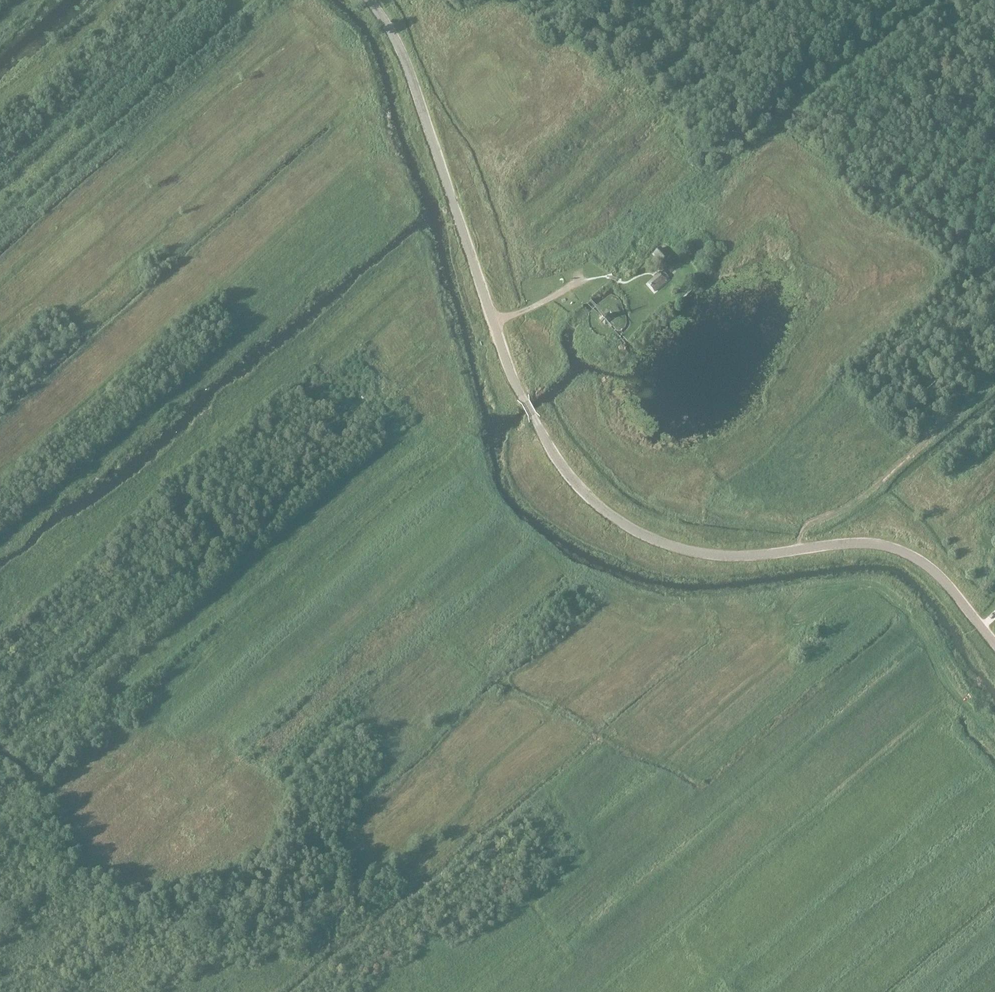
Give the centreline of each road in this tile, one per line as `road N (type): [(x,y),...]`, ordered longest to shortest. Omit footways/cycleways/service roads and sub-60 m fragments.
road 1 (tertiary): [(994,645),(938,576),(893,549),(860,543),(697,552),(635,530),(578,487),(512,379),(403,56),(368,0)]
road 2 (track): [(793,551),(811,521),(877,486),(994,384)]

